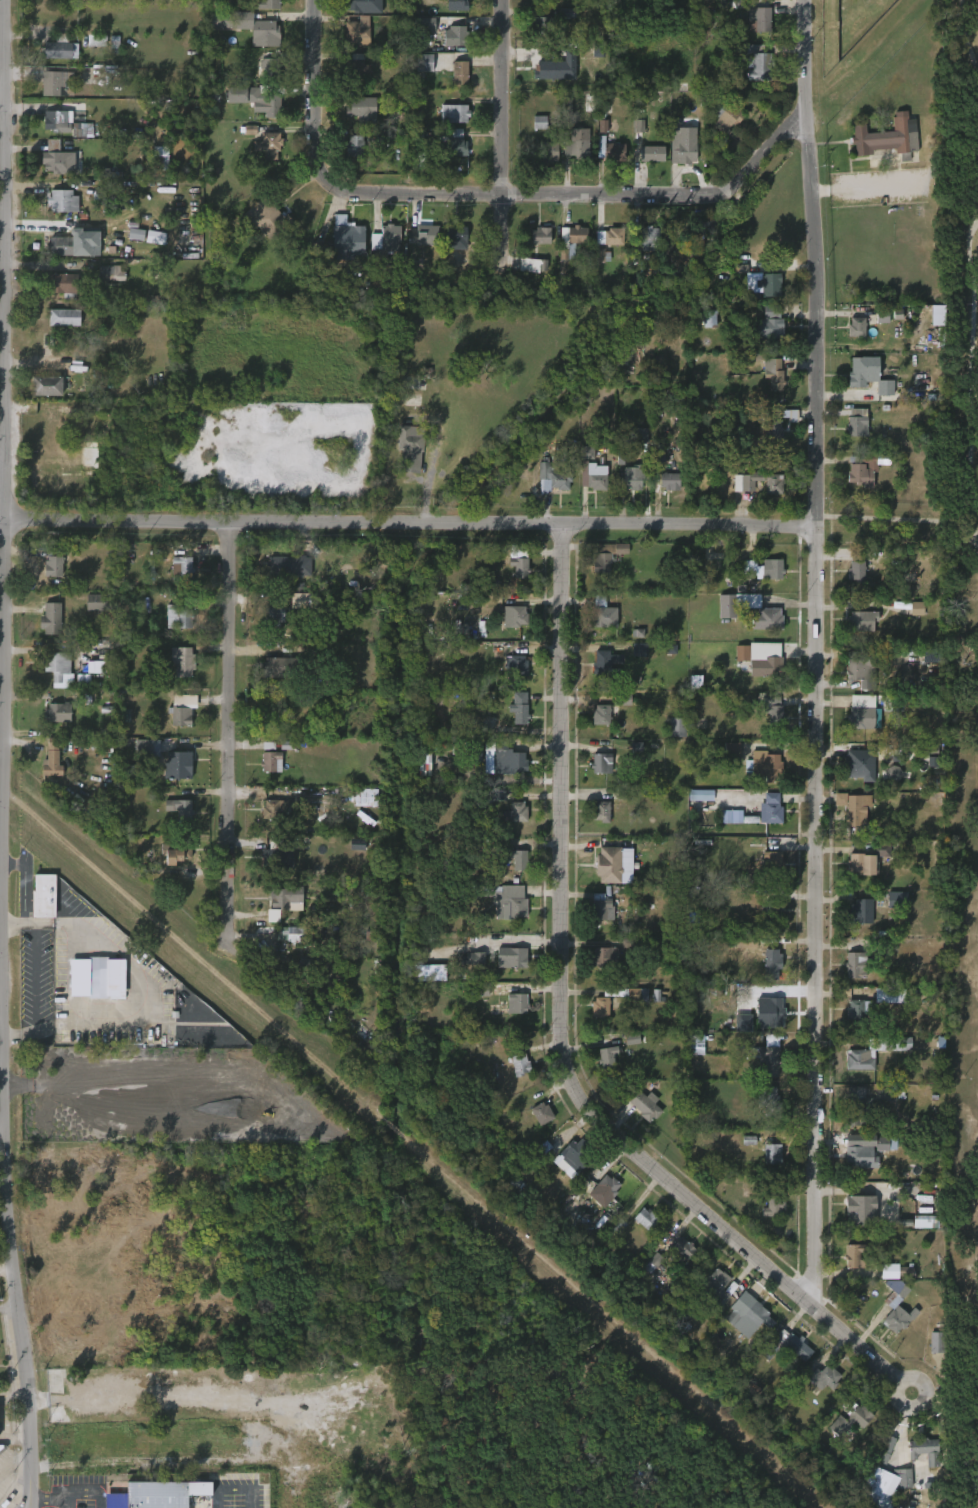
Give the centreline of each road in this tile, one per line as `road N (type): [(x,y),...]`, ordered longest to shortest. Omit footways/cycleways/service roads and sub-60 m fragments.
road 1 (residential): [(809,1298),(816,1278),(825,332),(809,0)]
road 2 (tertiary): [(29,1507),(31,1404),(2,1137),(5,519)]
road 3 (residential): [(809,1298),(616,1130),(578,1082),(566,1029),(568,525)]
road 4 (residential): [(5,519),(568,525)]
road 5 (tertiary): [(5,519),(5,0)]
road 6 (residential): [(328,178),(355,192),(711,197),(734,193),(791,131),(811,125)]
road 7 (residential): [(232,944),(234,522)]
road 8 (residential): [(505,269),(508,0)]
road 9 (residential): [(568,525),(820,527)]
road 10 (residential): [(328,178),(311,141),(312,0)]
road 11 (residential): [(912,1393),(809,1298)]
road 12 (residential): [(820,527),(947,533)]

